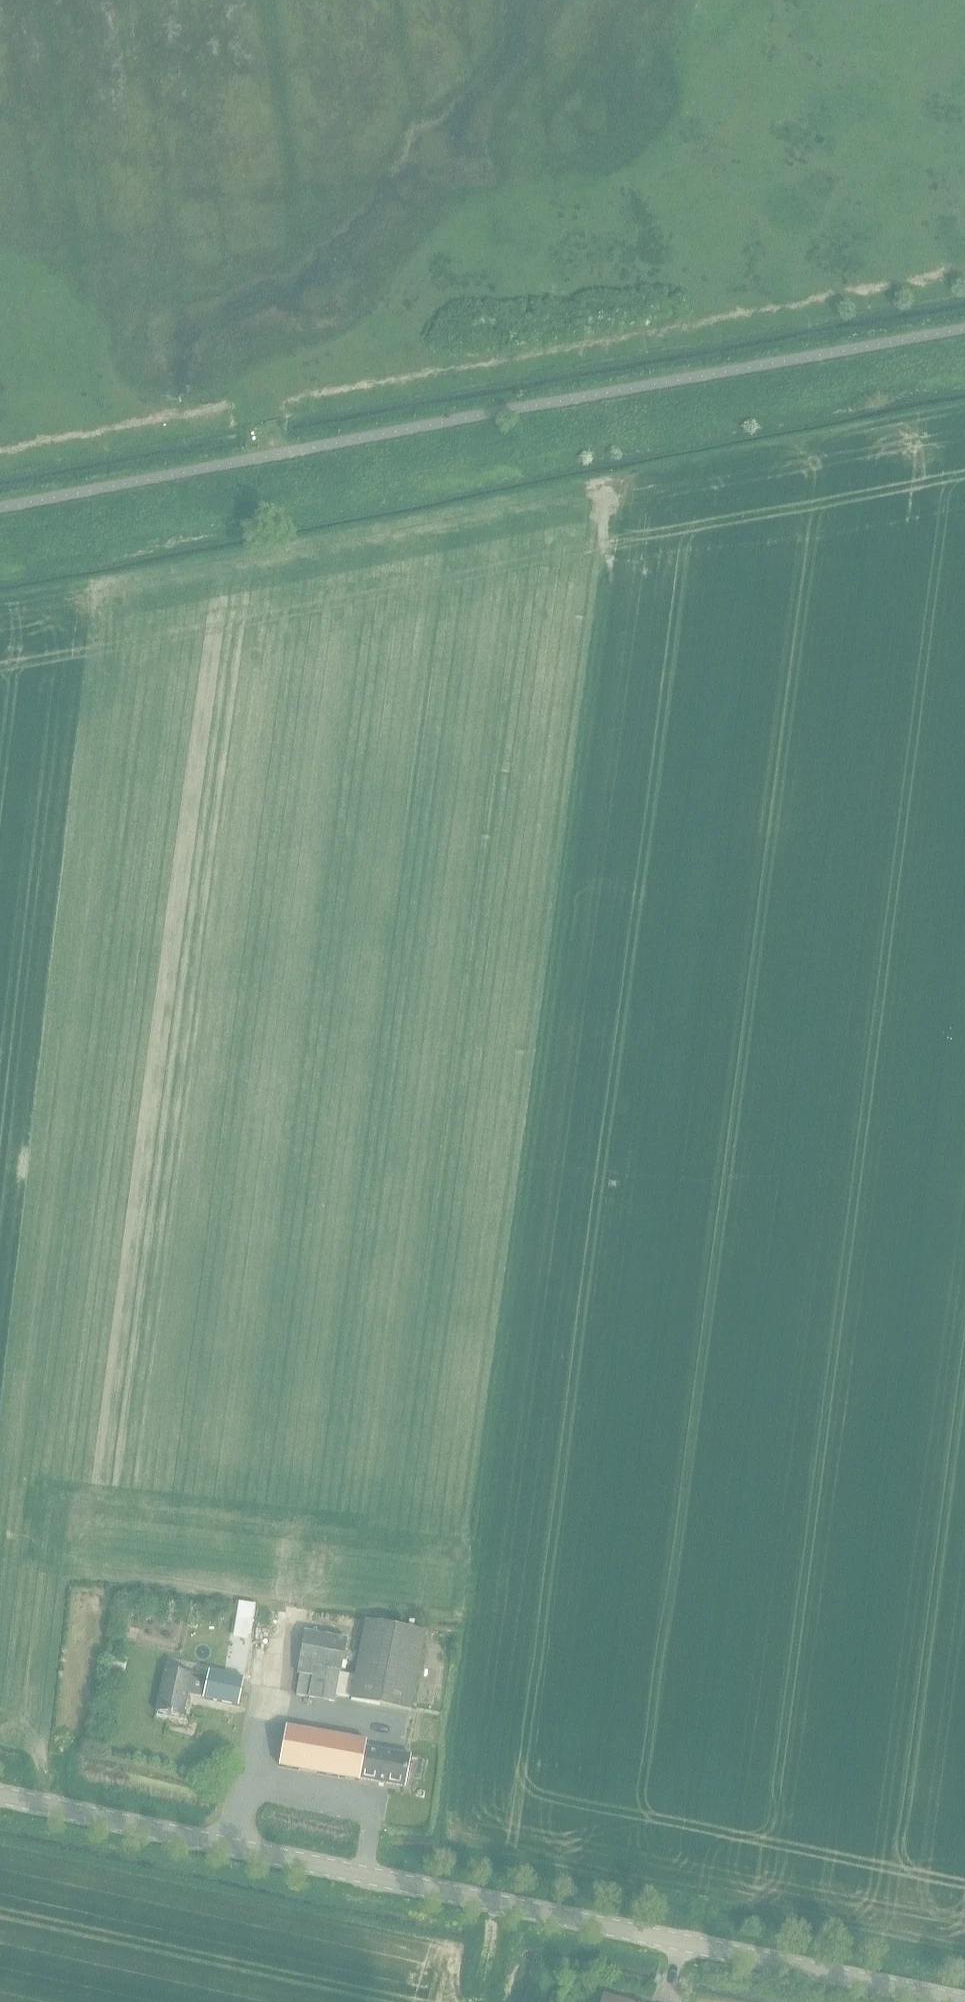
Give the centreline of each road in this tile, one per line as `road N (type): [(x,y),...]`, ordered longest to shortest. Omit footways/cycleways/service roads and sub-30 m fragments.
road 1 (tertiary): [(951,2001),(0,1796)]

